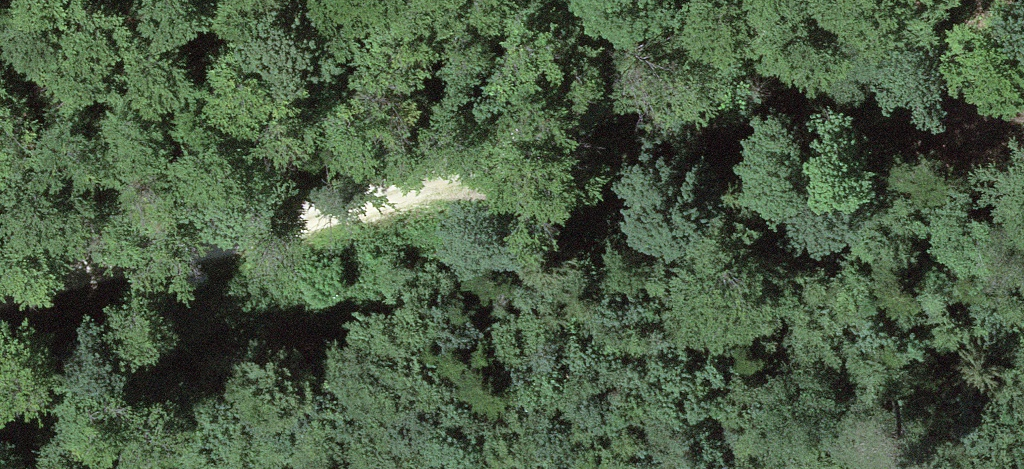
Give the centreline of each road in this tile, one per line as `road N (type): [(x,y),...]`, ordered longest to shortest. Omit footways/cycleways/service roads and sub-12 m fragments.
road 1 (track): [(816,0),(496,154),(205,251),(0,304)]
road 2 (track): [(496,154),(639,146),(861,85),(1023,65)]
road 3 (track): [(0,226),(205,251)]

